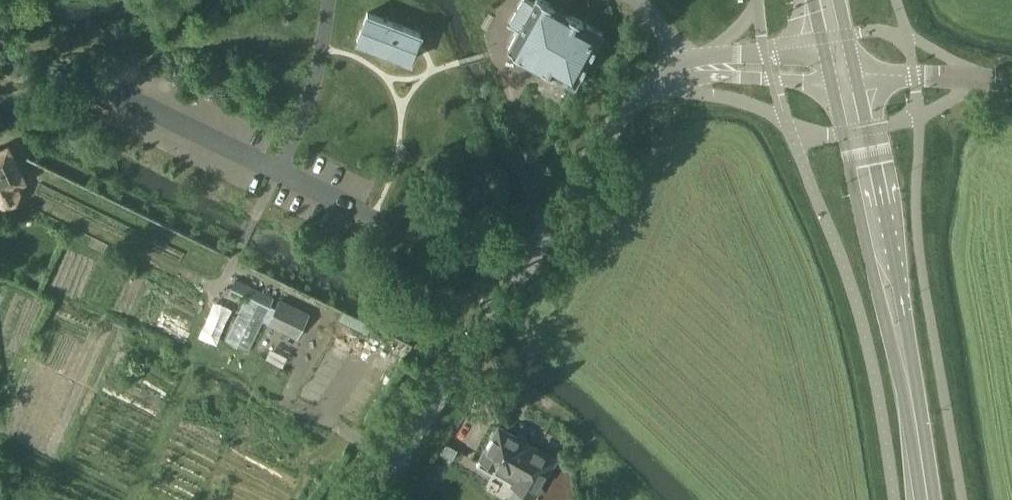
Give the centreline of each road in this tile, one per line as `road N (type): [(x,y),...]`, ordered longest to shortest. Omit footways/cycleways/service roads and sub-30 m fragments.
road 1 (unclassified): [(366,499),(477,339),(594,139),(687,70)]
road 2 (secondary): [(928,499),(872,166),(847,70)]
road 3 (unclassified): [(847,70),(1011,76)]
road 4 (unclassified): [(847,70),(795,57),(726,56),(687,70)]
road 5 (unclassified): [(687,70),(812,81),(847,70)]

